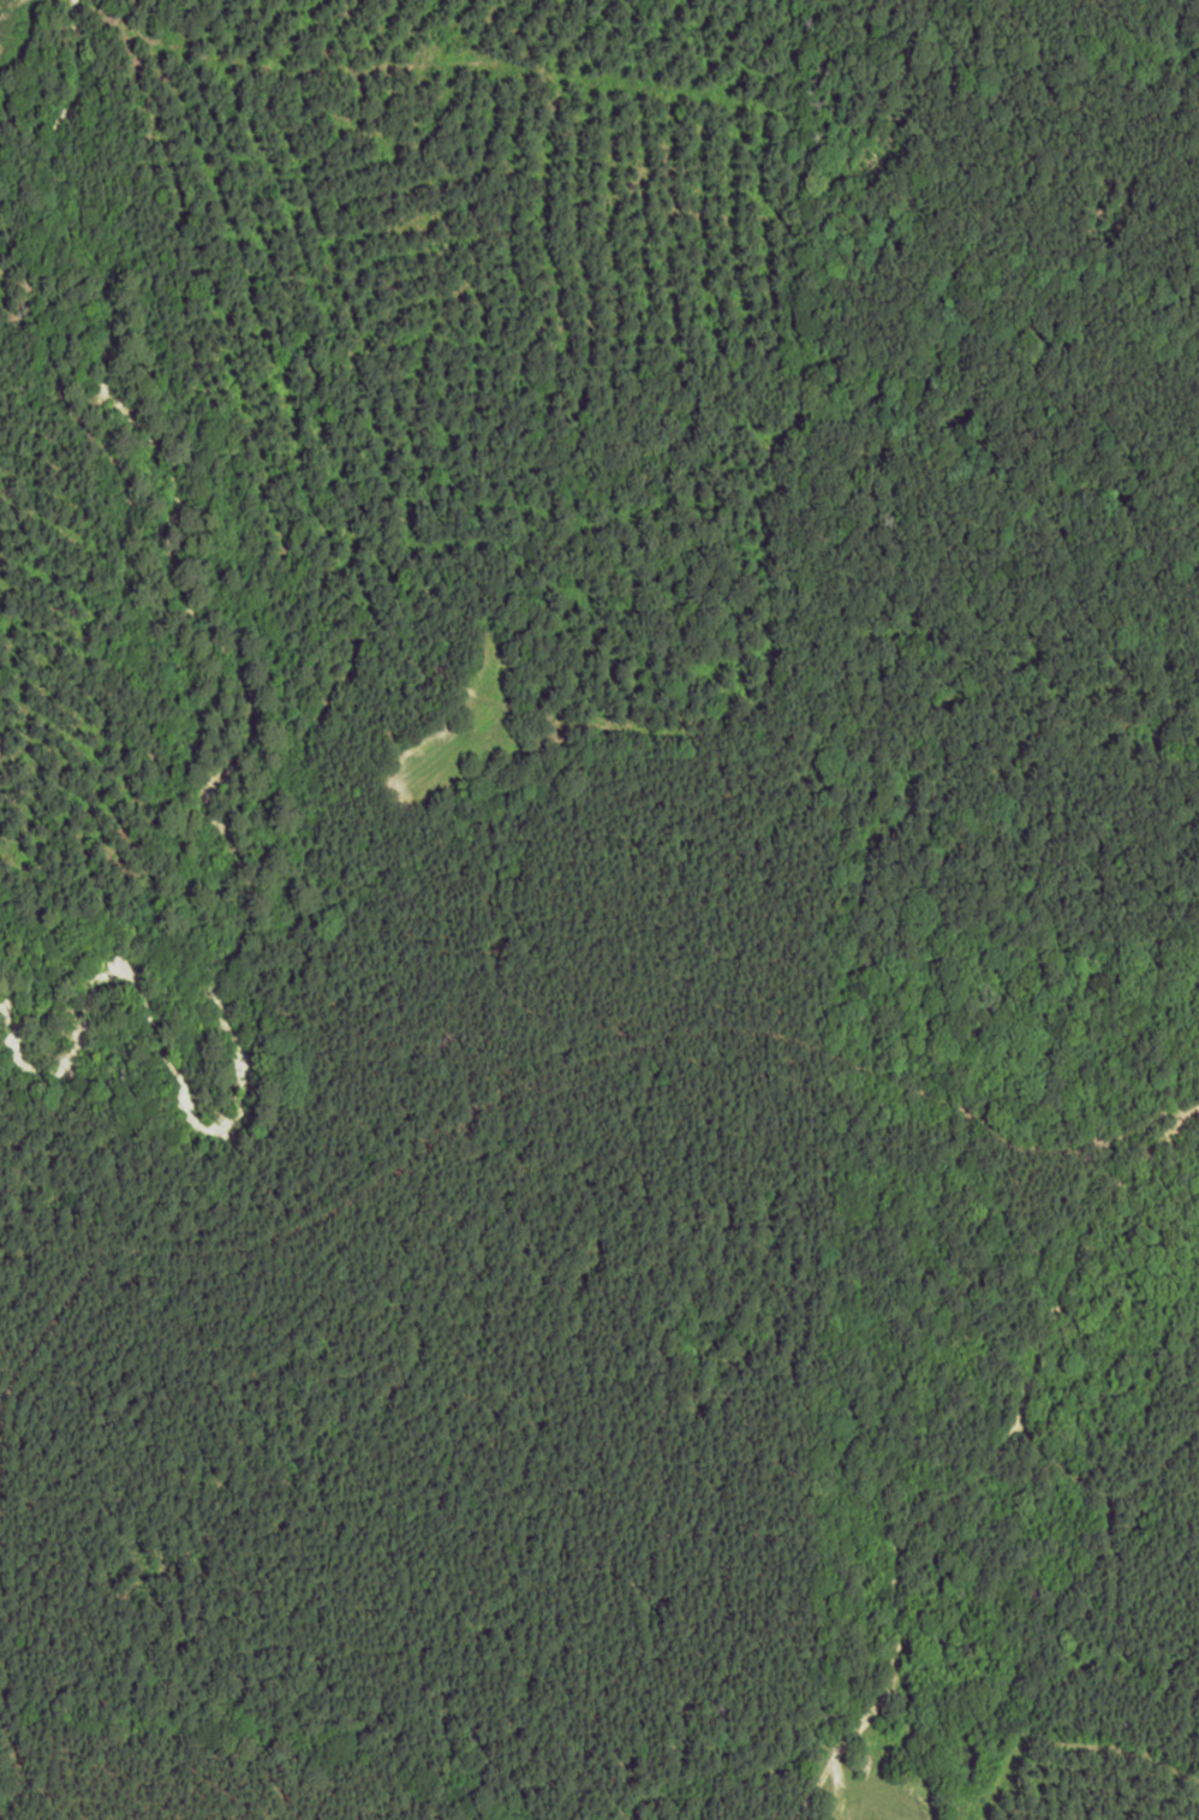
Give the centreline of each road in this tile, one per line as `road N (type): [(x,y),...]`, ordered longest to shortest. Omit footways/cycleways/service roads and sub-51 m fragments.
road 1 (residential): [(786,1819),(858,1796),(888,1760),(870,1724),(882,1578),(1038,1422),(1056,1332),(1139,1188),(1198,1119)]

